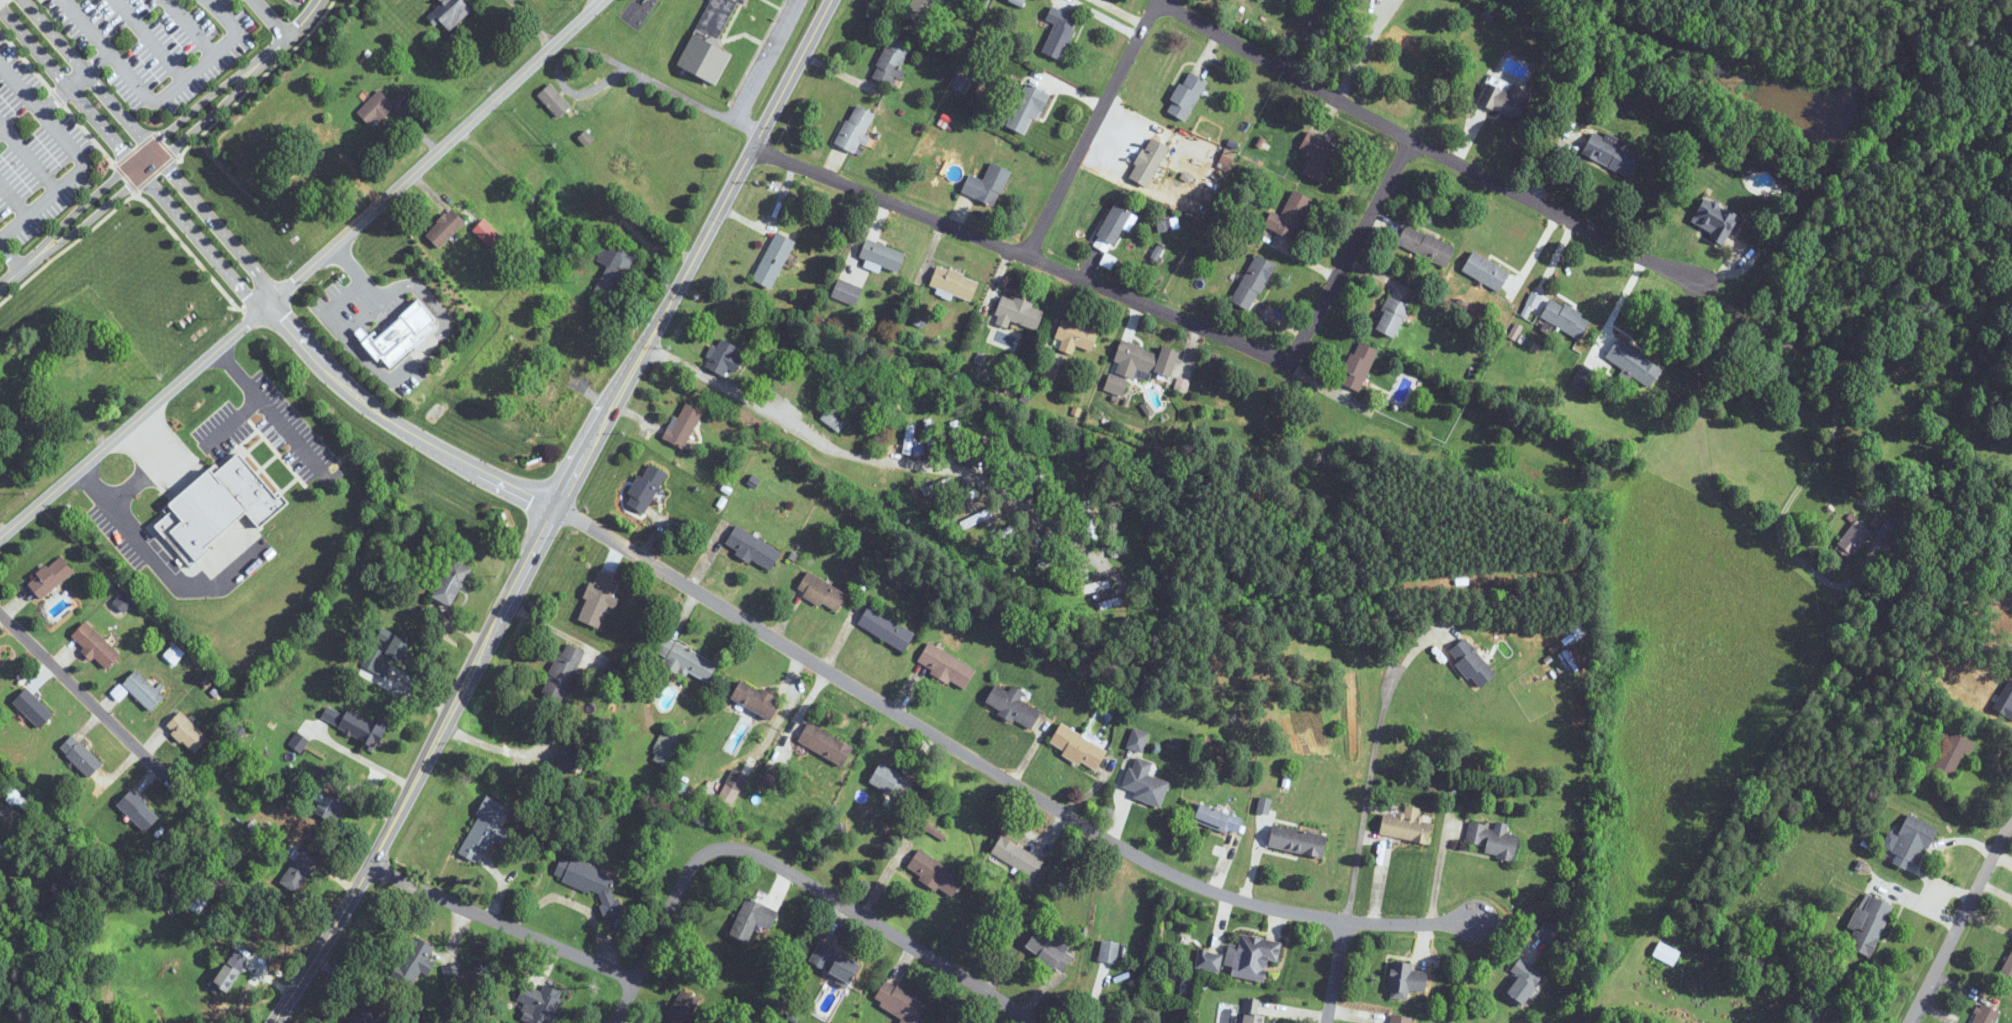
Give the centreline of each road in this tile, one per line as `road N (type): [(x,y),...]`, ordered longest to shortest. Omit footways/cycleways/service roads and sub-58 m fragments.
road 1 (primary): [(273,1022),(367,868),(829,0)]
road 2 (residential): [(1509,919),(1291,913),(1210,888),(1109,837),(553,506)]
road 3 (residential): [(0,533),(606,0)]
road 4 (residential): [(1797,378),(1750,307),(1155,6)]
road 5 (residential): [(1290,365),(753,148)]
road 6 (residential): [(1117,575),(971,475),(838,454),(646,345)]
road 7 (residential): [(1029,1022),(1011,1003),(887,928),(745,846),(728,845)]
road 8 (residential): [(641,977),(367,868)]
road 9 (residential): [(1028,255),(1158,0)]
road 10 (residential): [(0,613),(197,806)]
road 11 (residential): [(1290,365),(1413,138)]
road 12 (residential): [(1910,1022),(2011,820)]
road 13 (residential): [(615,1022),(694,869),(728,845)]

